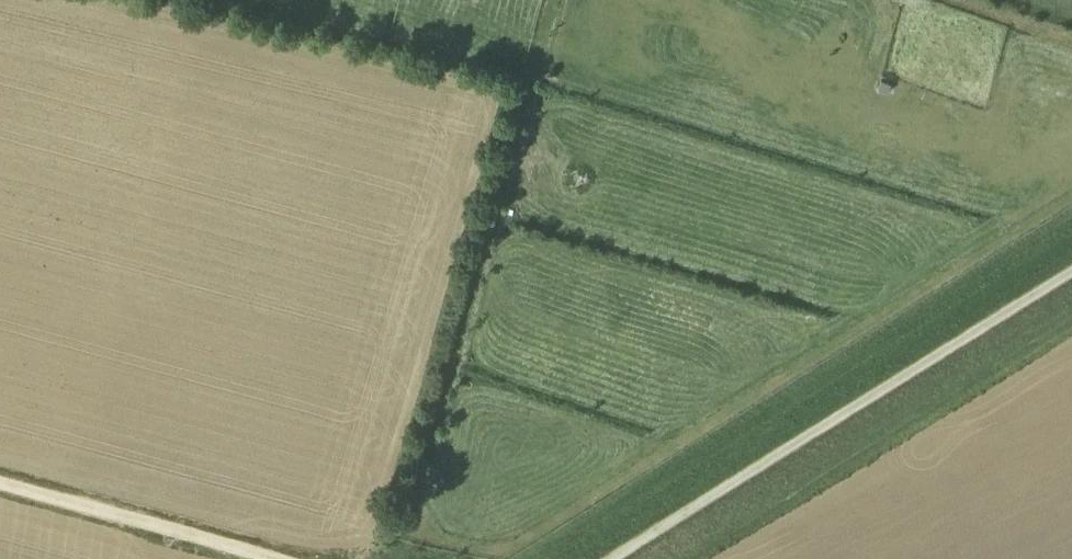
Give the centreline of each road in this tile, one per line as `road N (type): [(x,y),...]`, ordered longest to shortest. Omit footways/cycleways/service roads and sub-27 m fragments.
road 1 (track): [(0,488),(254,558)]

